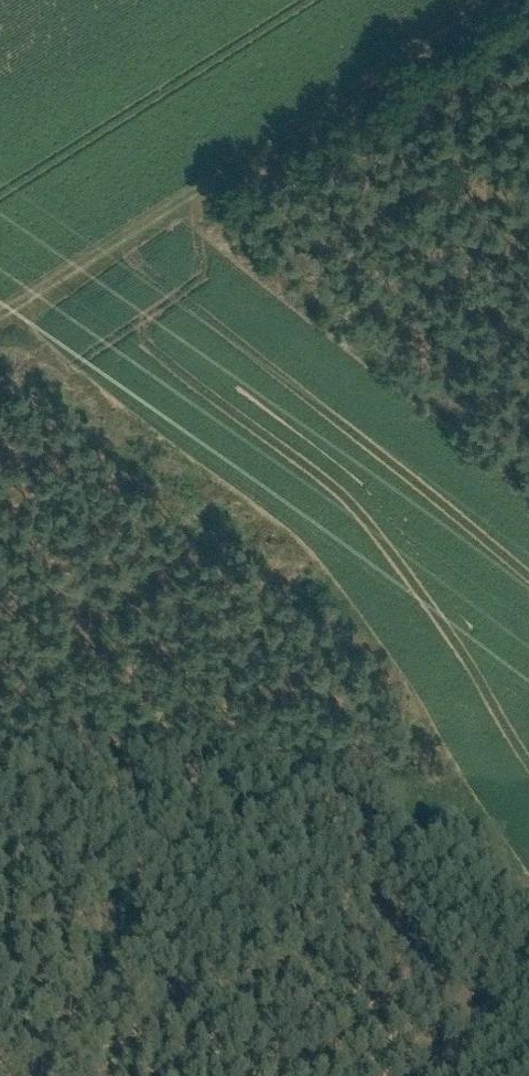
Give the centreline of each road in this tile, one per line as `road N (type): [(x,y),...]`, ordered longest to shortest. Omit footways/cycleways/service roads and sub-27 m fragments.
road 1 (track): [(0,333),(528,8)]

